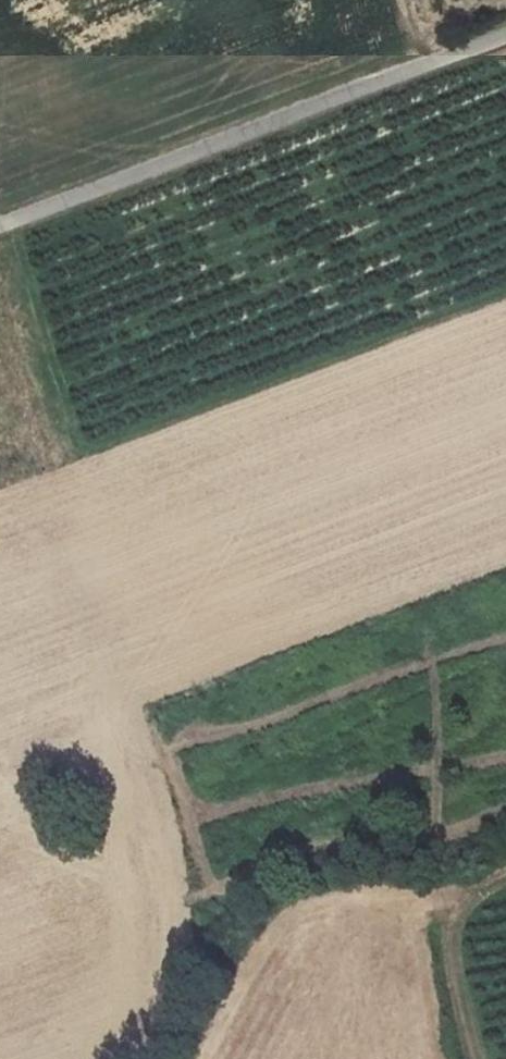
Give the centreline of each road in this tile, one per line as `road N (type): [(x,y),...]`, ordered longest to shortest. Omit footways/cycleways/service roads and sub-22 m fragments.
road 1 (residential): [(0,224),(505,33)]
road 2 (track): [(505,880),(456,920),(451,946),(477,1058)]

